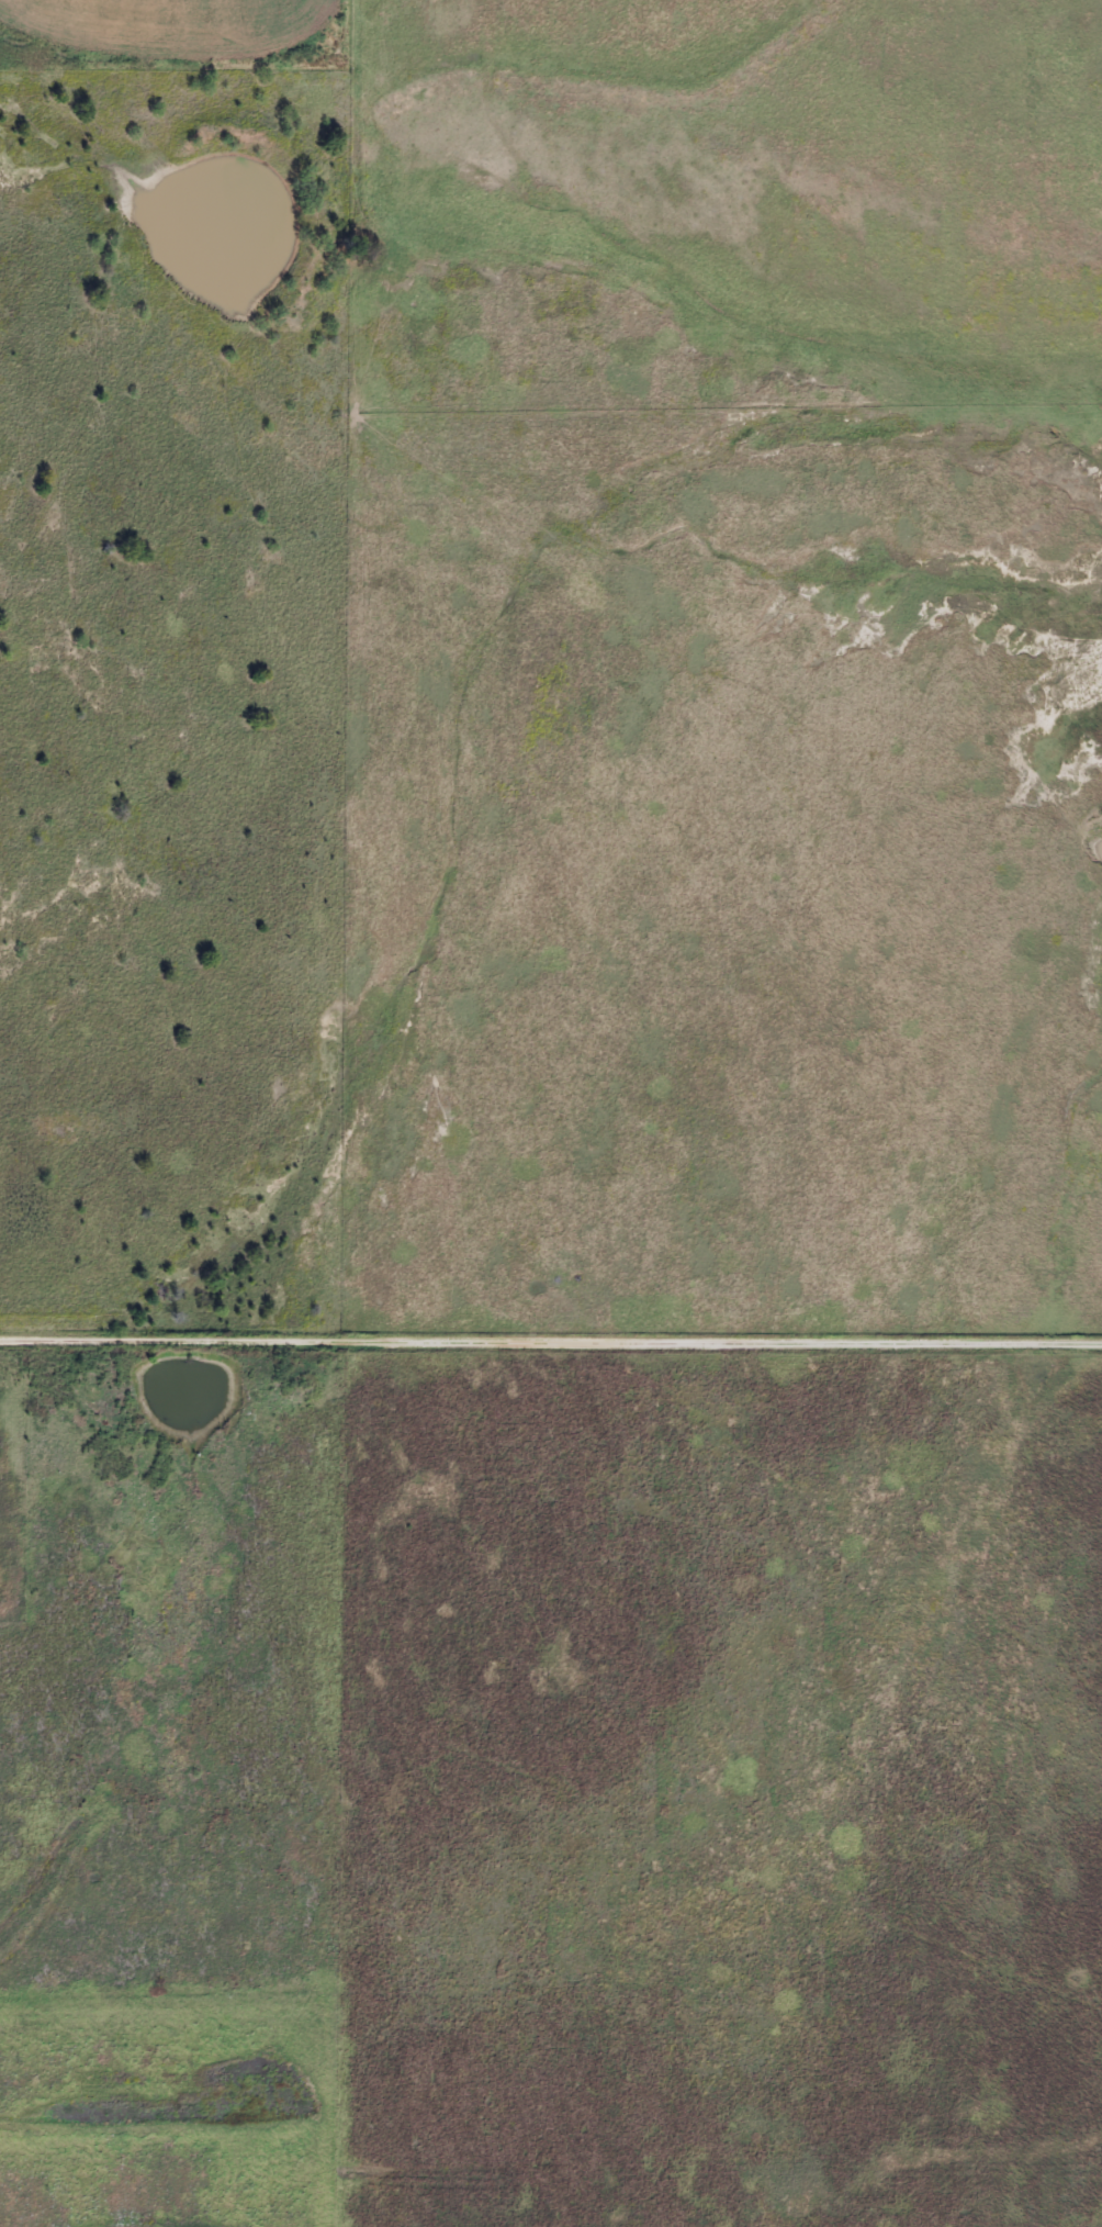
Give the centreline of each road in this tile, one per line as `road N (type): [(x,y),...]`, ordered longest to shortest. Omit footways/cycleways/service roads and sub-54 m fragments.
road 1 (residential): [(1101,1345),(0,1340)]

